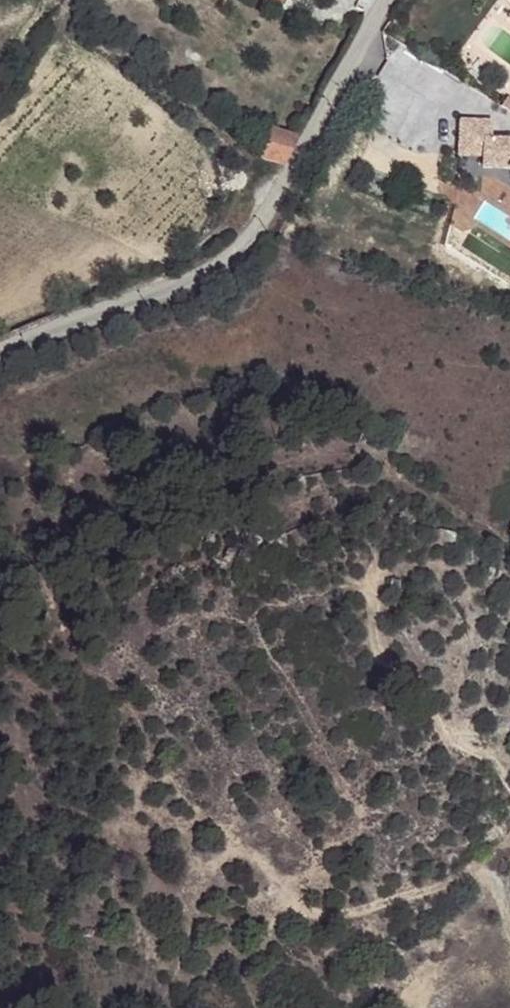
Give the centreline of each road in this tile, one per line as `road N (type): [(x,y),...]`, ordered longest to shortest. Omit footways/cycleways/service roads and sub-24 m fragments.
road 1 (residential): [(0,355),(204,274),(240,245),(287,179),(381,0)]

